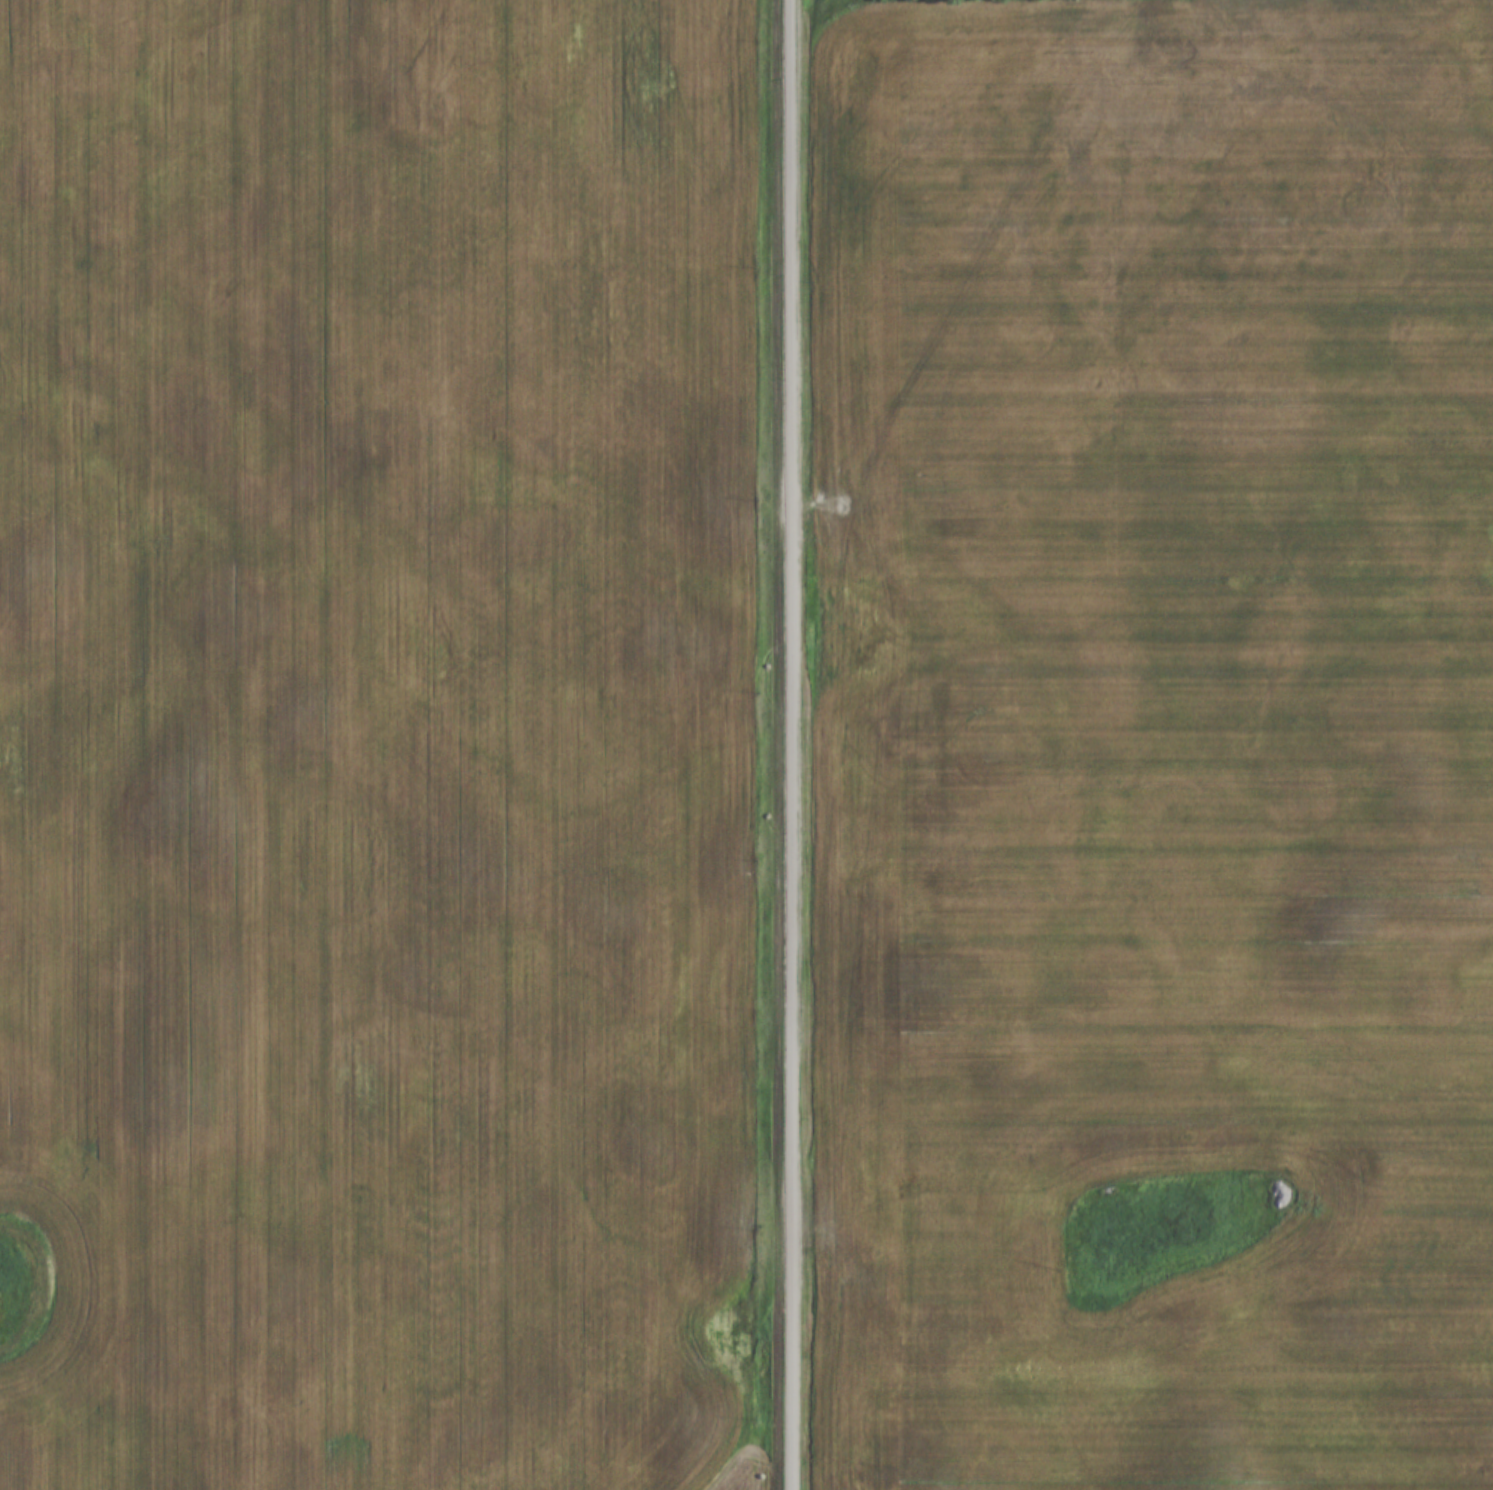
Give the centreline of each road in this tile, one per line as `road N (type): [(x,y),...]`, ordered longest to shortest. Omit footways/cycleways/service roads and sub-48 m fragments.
road 1 (residential): [(789,1489),(790,0)]

